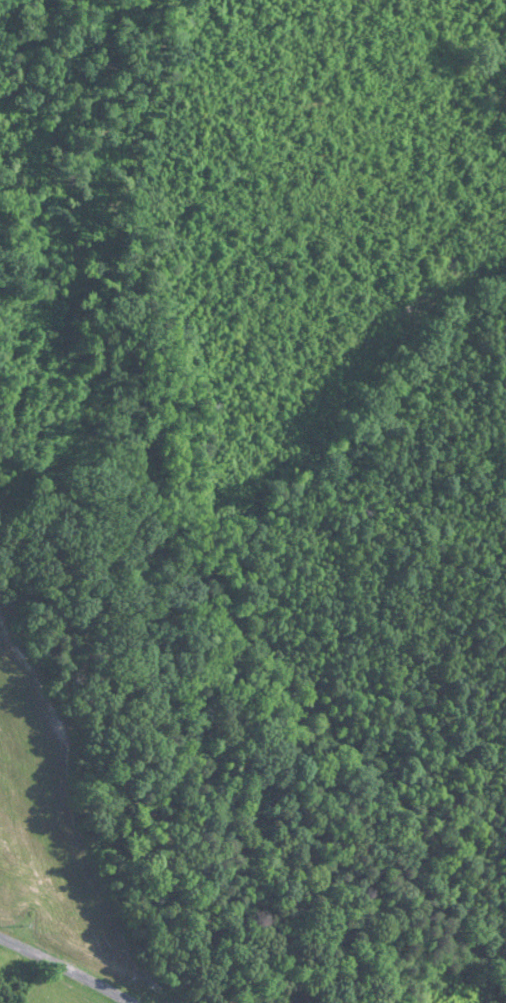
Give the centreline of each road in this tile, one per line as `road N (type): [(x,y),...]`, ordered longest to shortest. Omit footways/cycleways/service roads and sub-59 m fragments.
road 1 (tertiary): [(141,1002),(0,933)]

